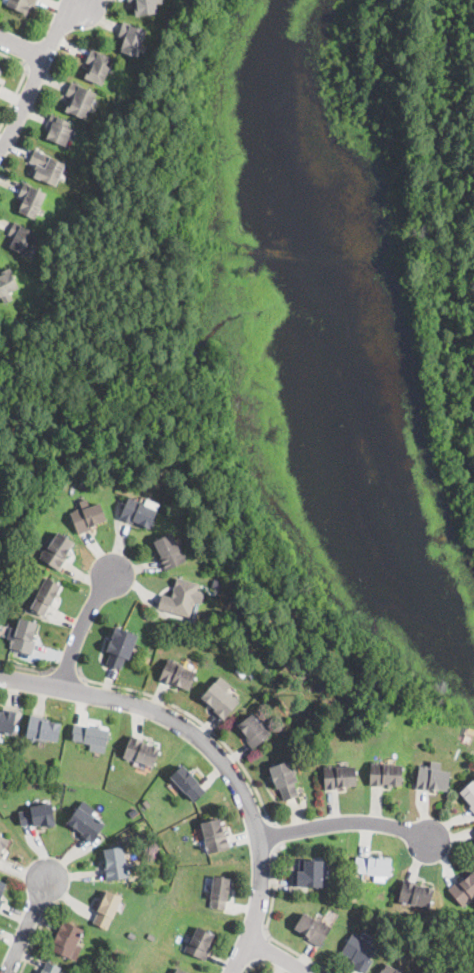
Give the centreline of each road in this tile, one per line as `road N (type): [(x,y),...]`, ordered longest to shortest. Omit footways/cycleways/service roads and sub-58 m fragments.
road 1 (residential): [(0,677),(153,708),(224,762),(251,805),(261,869),(254,926),(234,972)]
road 2 (residential): [(0,148),(68,13),(89,0)]
road 3 (residential): [(259,837),(355,821),(427,839)]
road 4 (residential): [(61,690),(111,574)]

